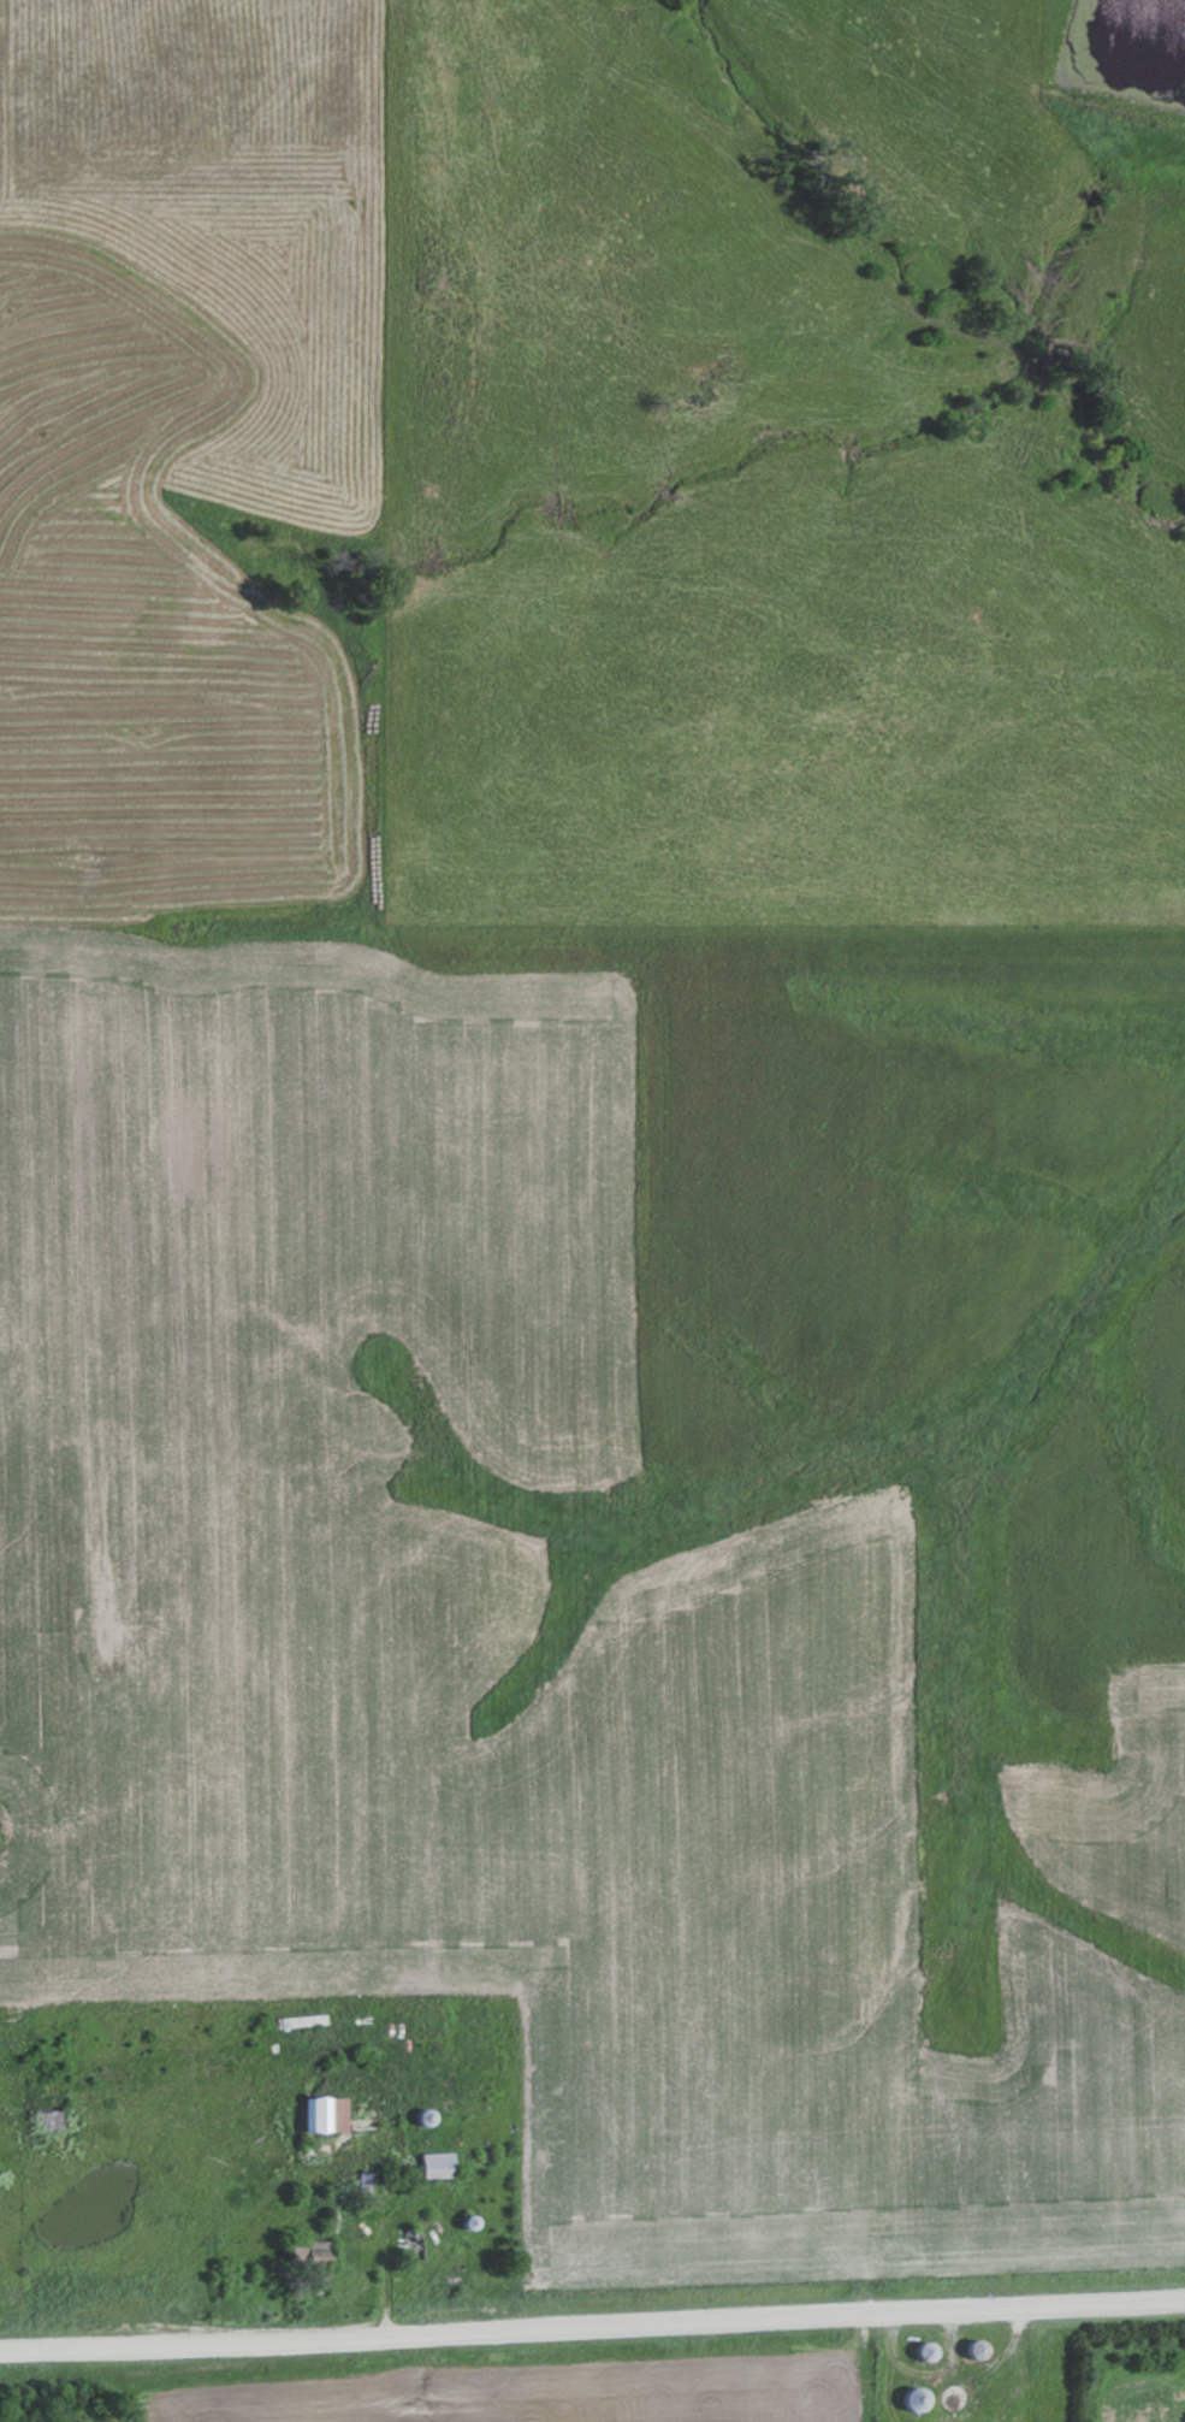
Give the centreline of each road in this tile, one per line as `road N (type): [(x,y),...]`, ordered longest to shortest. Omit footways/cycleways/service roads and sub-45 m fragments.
road 1 (residential): [(1184,2296),(0,2349)]

